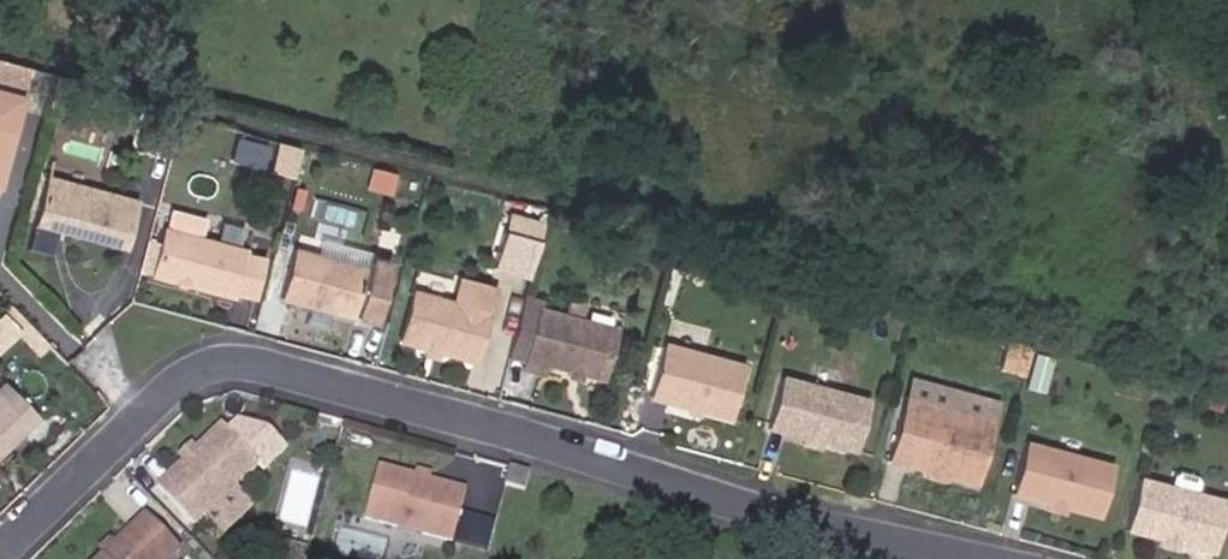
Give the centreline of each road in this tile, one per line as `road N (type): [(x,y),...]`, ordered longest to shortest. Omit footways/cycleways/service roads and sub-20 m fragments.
road 1 (residential): [(0,555),(193,381),(269,369),(986,558)]

